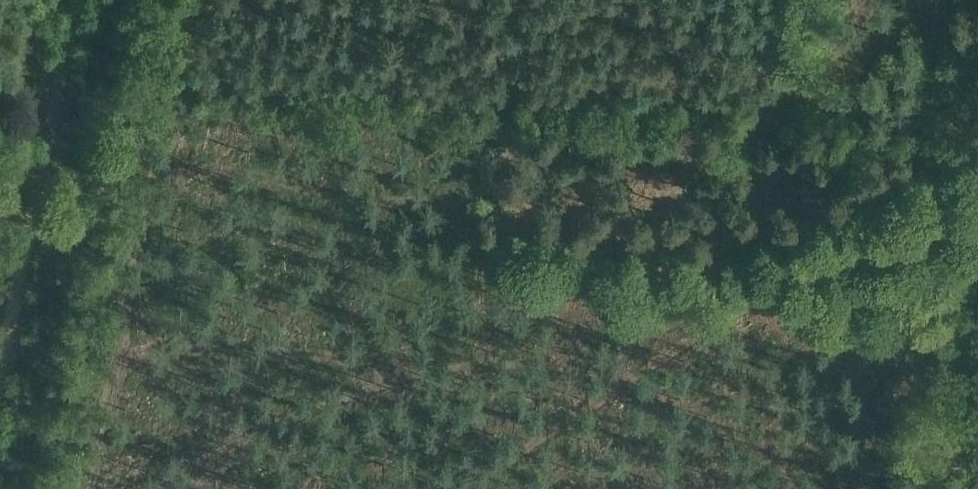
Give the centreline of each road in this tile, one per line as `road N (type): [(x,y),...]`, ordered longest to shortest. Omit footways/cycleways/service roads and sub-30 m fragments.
road 1 (track): [(155,488),(303,403),(366,382),(486,367),(613,384),(782,285),(975,216)]
road 2 (track): [(74,0),(0,349)]
road 3 (track): [(923,488),(977,202)]

